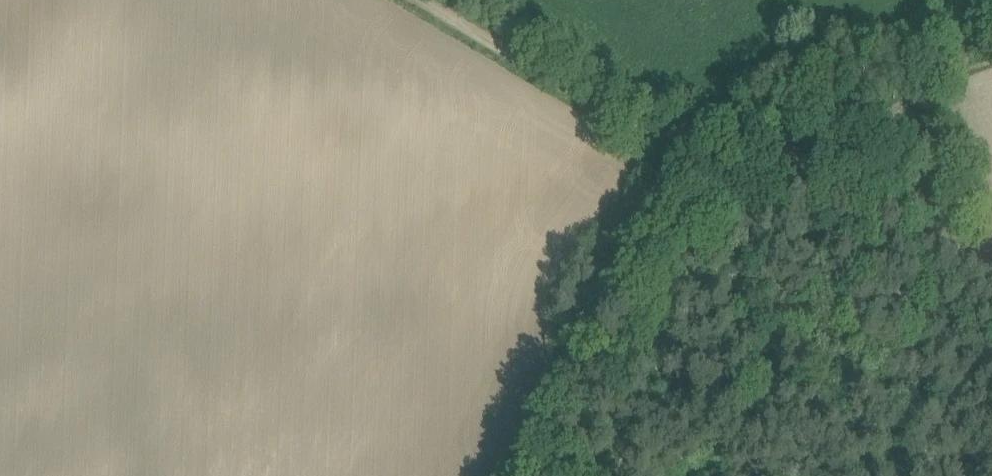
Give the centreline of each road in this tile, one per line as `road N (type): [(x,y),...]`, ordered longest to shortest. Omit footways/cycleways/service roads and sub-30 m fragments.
road 1 (track): [(991,59),(752,138)]

